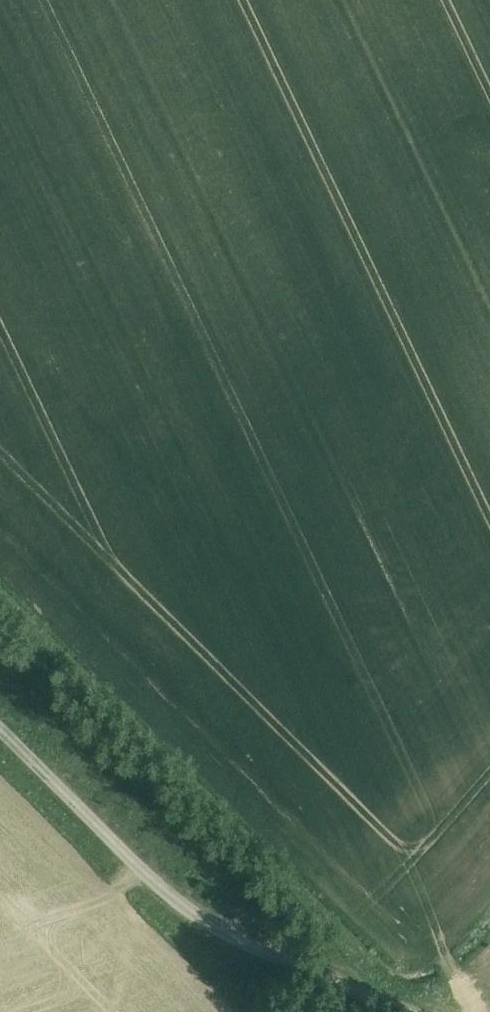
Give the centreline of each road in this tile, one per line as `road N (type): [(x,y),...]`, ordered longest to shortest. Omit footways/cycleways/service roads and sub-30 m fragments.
road 1 (unclassified): [(402,1011),(269,956),(169,898),(0,721)]

